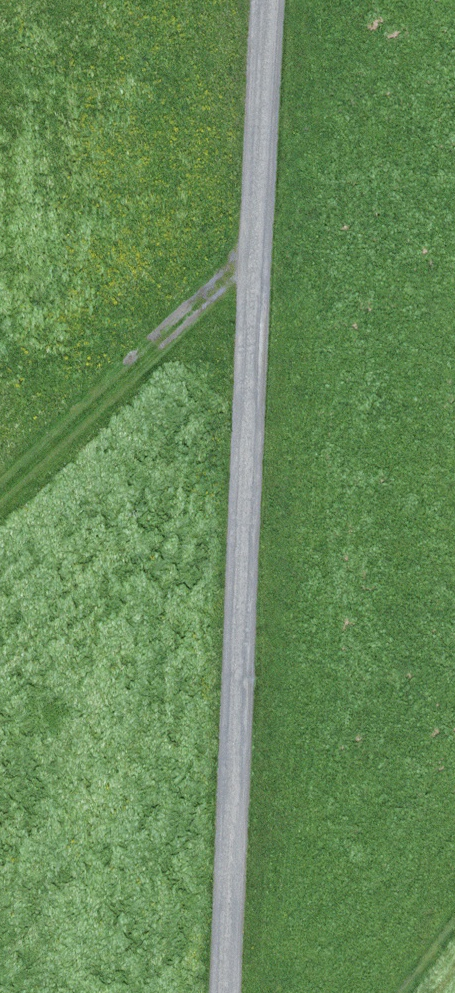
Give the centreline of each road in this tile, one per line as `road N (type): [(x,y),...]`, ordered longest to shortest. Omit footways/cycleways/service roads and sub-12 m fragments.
road 1 (track): [(266,0),(224,992)]
road 2 (track): [(257,251),(0,480)]

